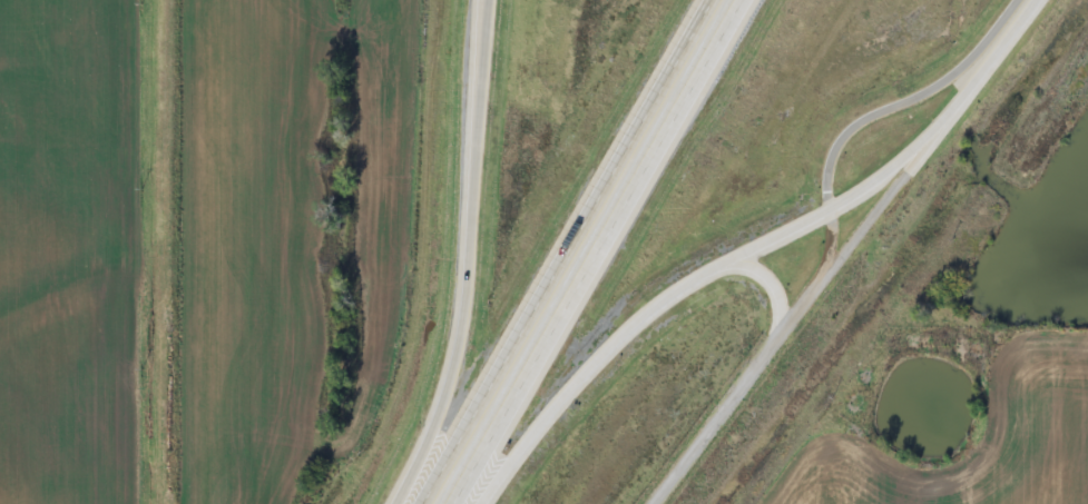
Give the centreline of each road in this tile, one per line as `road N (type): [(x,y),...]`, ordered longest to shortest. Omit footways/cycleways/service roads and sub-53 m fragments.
road 1 (motorway): [(712,0),(421,503)]
road 2 (motorway): [(452,503),(740,0)]
road 3 (motorway): [(486,0),(462,319),(440,412),(406,481)]
road 4 (motorway): [(503,467),(636,319),(725,257)]
road 5 (residential): [(654,503),(825,269)]
road 6 (secondary): [(950,72),(845,130),(827,169),(830,204)]
road 7 (residential): [(825,269),(924,146)]

